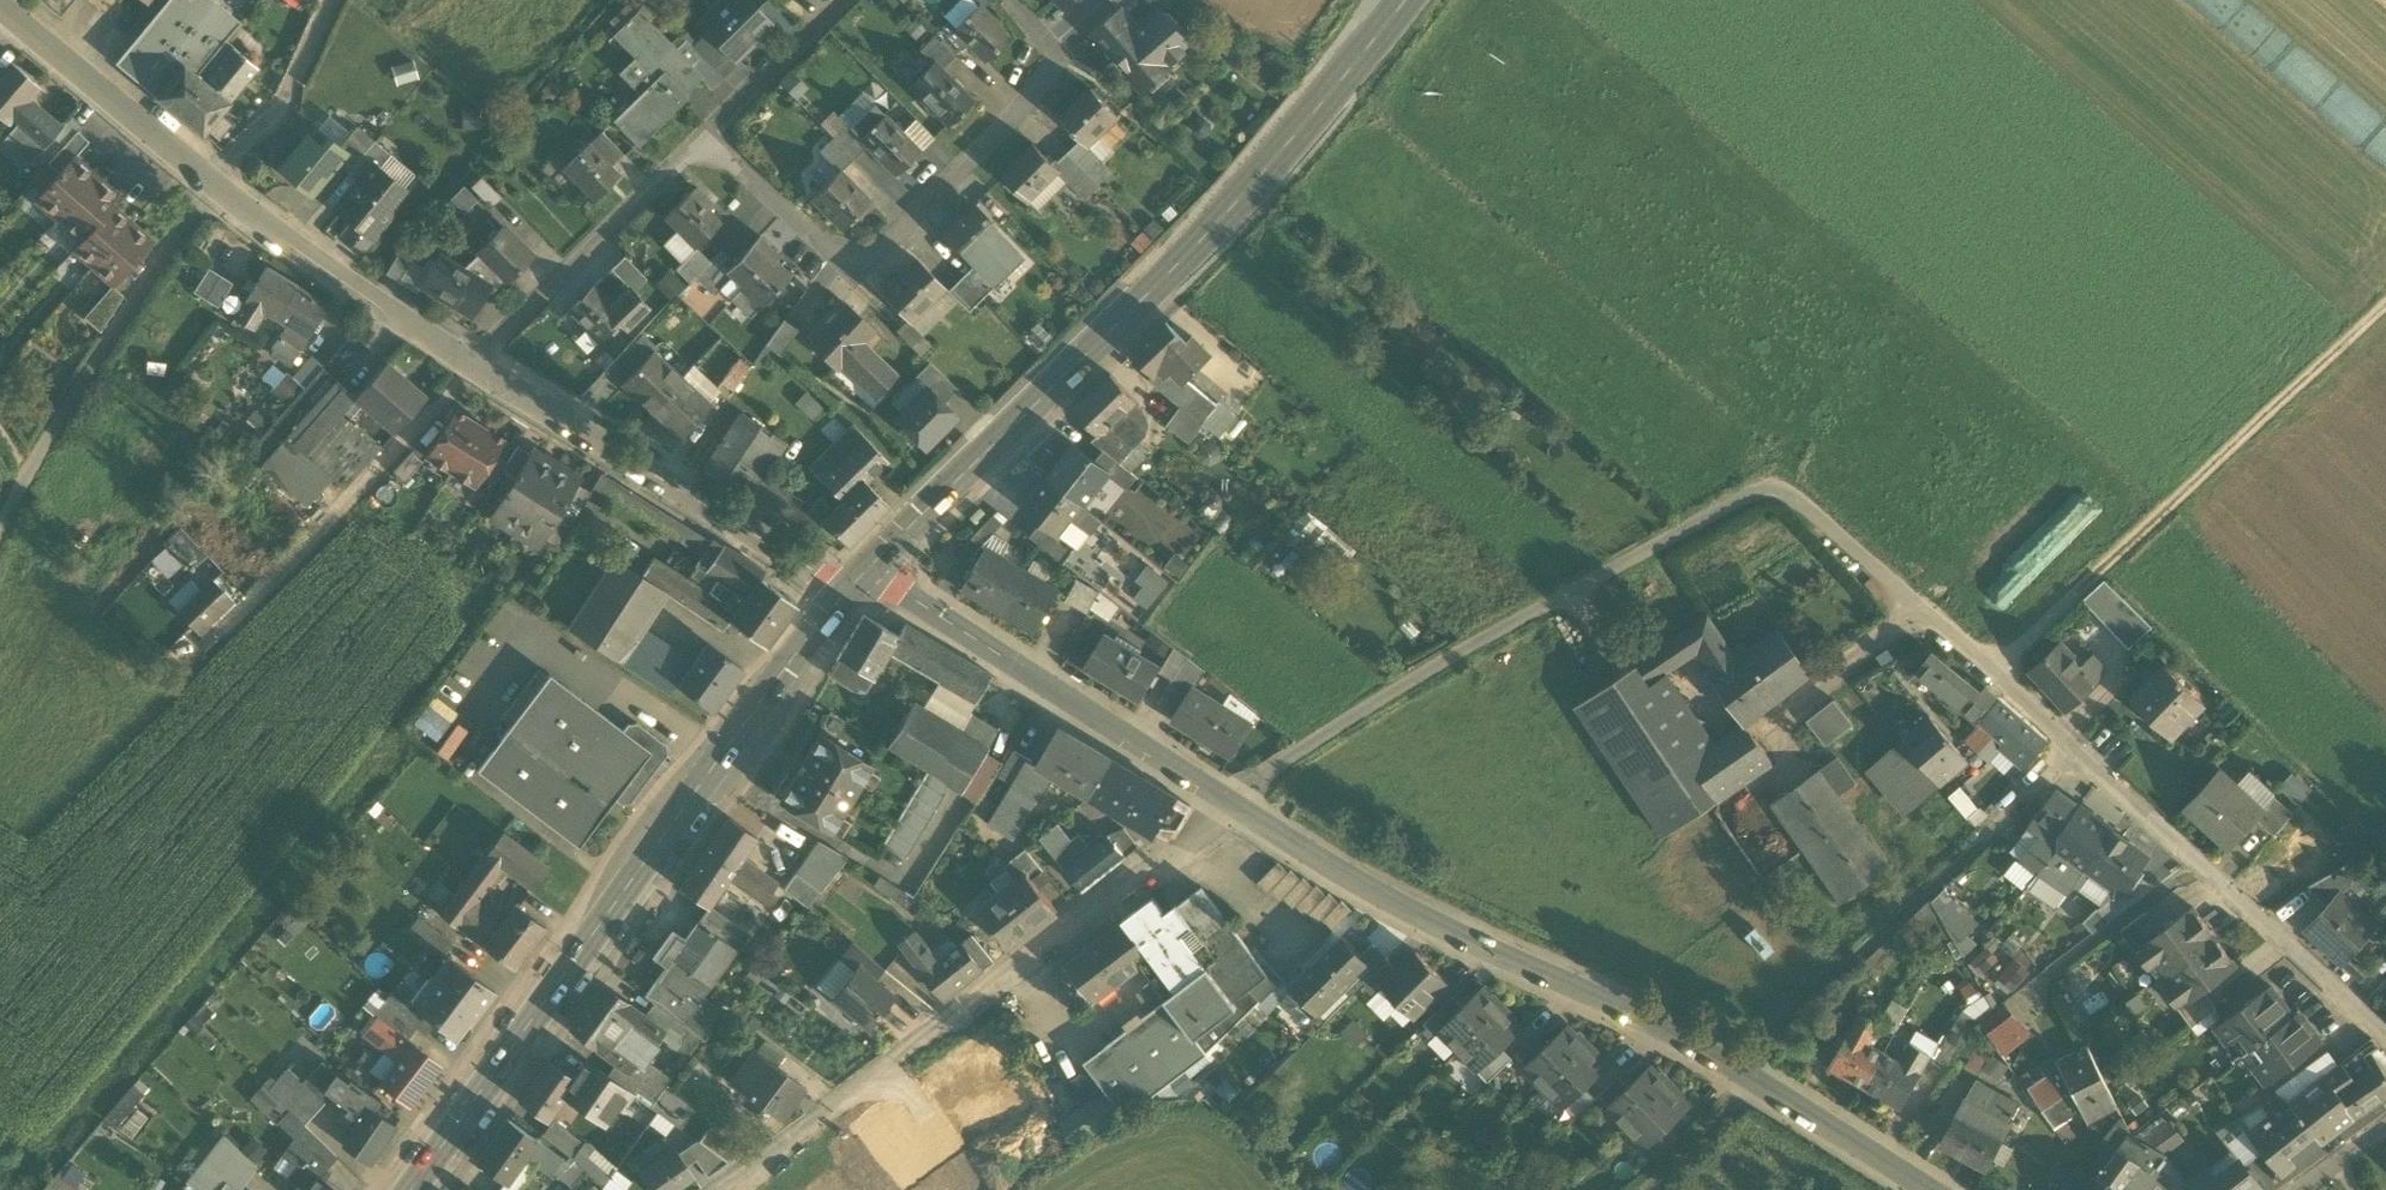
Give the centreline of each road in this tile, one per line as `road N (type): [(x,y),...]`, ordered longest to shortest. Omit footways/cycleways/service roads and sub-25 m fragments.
road 1 (residential): [(2385,1039),(1995,666),(1786,488),(1747,493),(1271,767),(1231,803)]
road 2 (secondary): [(850,584),(1236,204),(1398,0)]
road 3 (residential): [(1923,1189),(1742,1075),(1434,929),(1231,803)]
road 4 (secondary): [(411,1189),(850,584)]
road 5 (residential): [(725,1189),(1209,831),(1231,803)]
road 6 (track): [(2385,304),(1995,666)]
road 7 (track): [(1742,1075),(1775,1030),(2077,748)]
road 8 (residential): [(1231,803),(888,598),(850,584)]
road 9 (residential): [(473,368),(850,584)]
road 10 (unclassified): [(0,530),(87,371),(212,183)]
road 11 (residential): [(1009,0),(1062,61),(854,268)]
road 12 (residential): [(473,368),(699,137)]
road 13 (residential): [(212,183),(473,368)]
road 14 (residential): [(0,6),(212,183)]
road 15 (residential): [(212,183),(276,114),(331,0)]
road 16 (residential): [(854,268),(699,137)]
road 17 (residential): [(699,137),(843,0)]

